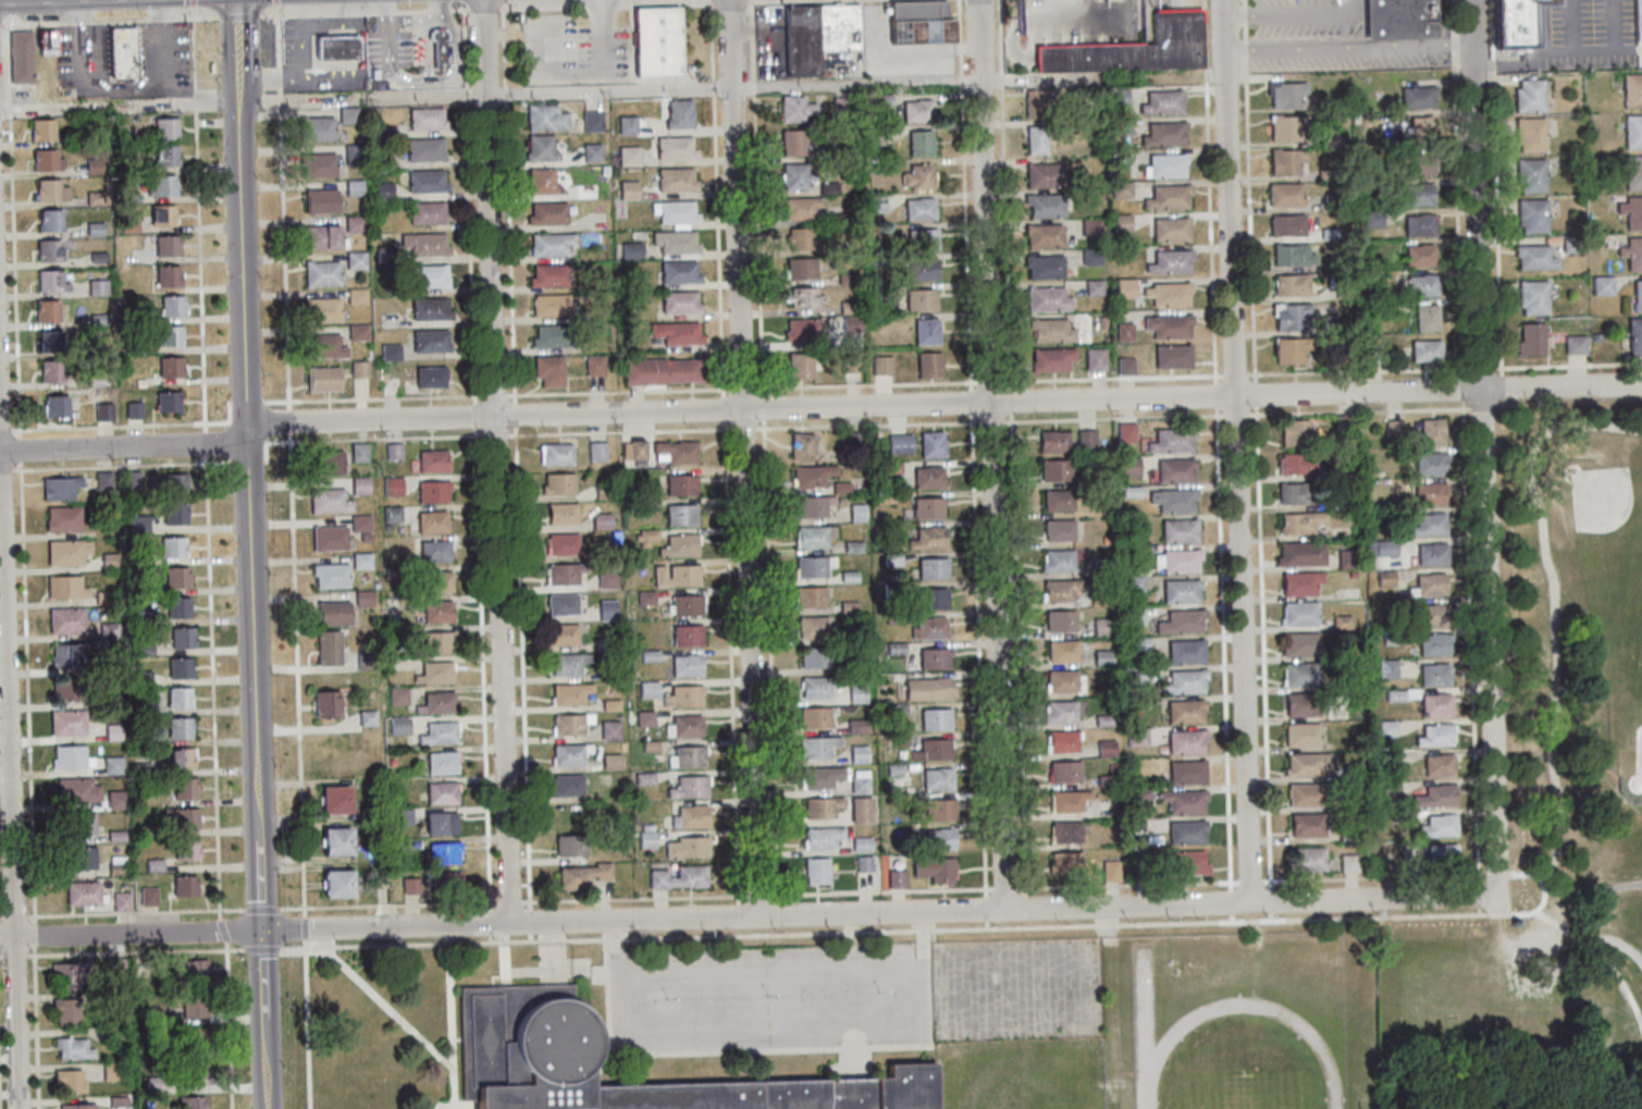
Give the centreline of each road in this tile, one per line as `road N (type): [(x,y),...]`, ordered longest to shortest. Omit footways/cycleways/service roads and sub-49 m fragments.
road 1 (residential): [(1641,386),(289,423),(206,446),(0,453)]
road 2 (residential): [(1497,897),(509,924)]
road 3 (residential): [(509,924),(480,0)]
road 4 (residential): [(757,916),(728,0)]
road 5 (residential): [(1004,910),(977,0)]
road 6 (residential): [(1249,903),(1222,0)]
road 7 (residential): [(1497,897),(1470,0)]
road 8 (residential): [(18,1108),(0,472)]
road 9 (residential): [(509,924),(0,938)]
road 10 (tertiary): [(261,931),(248,433)]
road 11 (tertiary): [(248,433),(235,0)]
road 12 (tertiary): [(266,1108),(261,931)]

